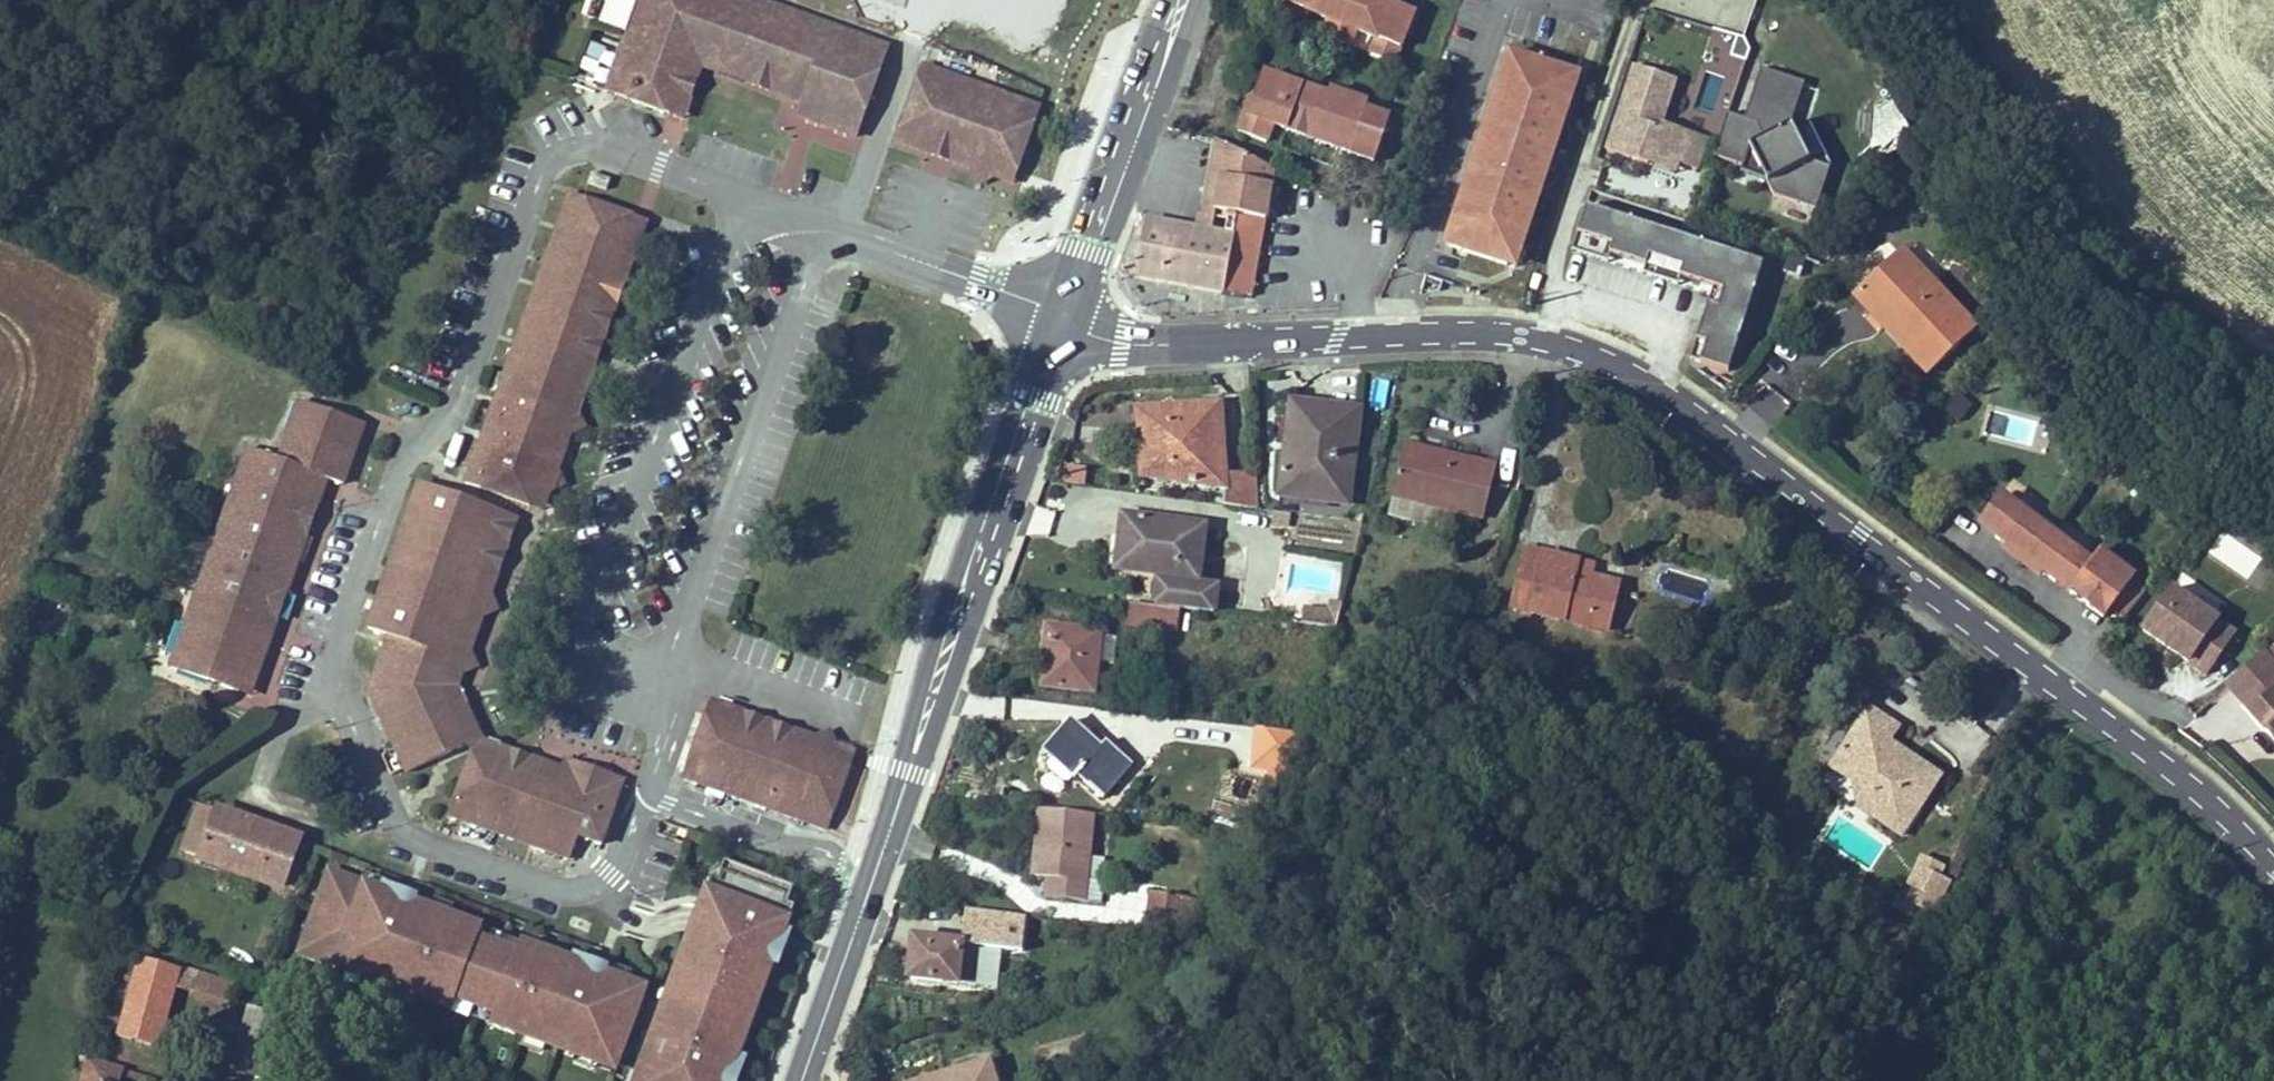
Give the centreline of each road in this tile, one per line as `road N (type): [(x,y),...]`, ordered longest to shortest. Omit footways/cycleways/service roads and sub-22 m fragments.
road 1 (tertiary): [(2273,865),(2187,782),(1719,431),(1609,363),(1540,338),(1481,332),(1118,343),(1079,330)]
road 2 (secondary): [(1048,315),(920,666),(835,972)]
road 3 (secondary): [(835,972),(876,888),(1079,330)]
road 4 (secondary): [(1079,330),(1196,0)]
road 5 (secondary): [(1168,0),(1106,144),(1048,315)]

